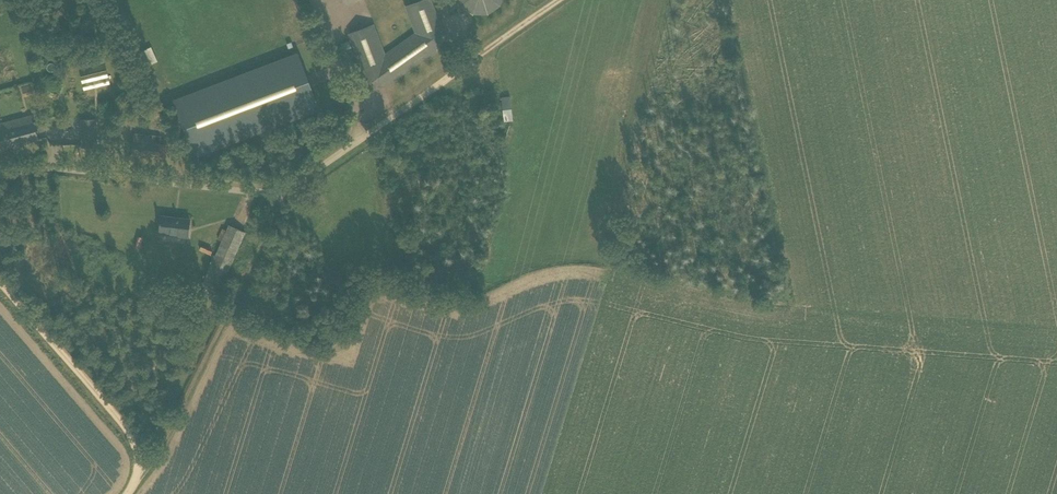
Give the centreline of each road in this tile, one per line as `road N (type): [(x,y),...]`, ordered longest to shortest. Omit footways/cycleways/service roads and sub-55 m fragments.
road 1 (track): [(560,0),(292,191)]
road 2 (track): [(147,470),(169,444),(292,191)]
road 3 (unclassified): [(292,191),(251,195),(83,172),(0,177)]
road 4 (unclassified): [(0,278),(142,449),(147,470),(129,493)]

